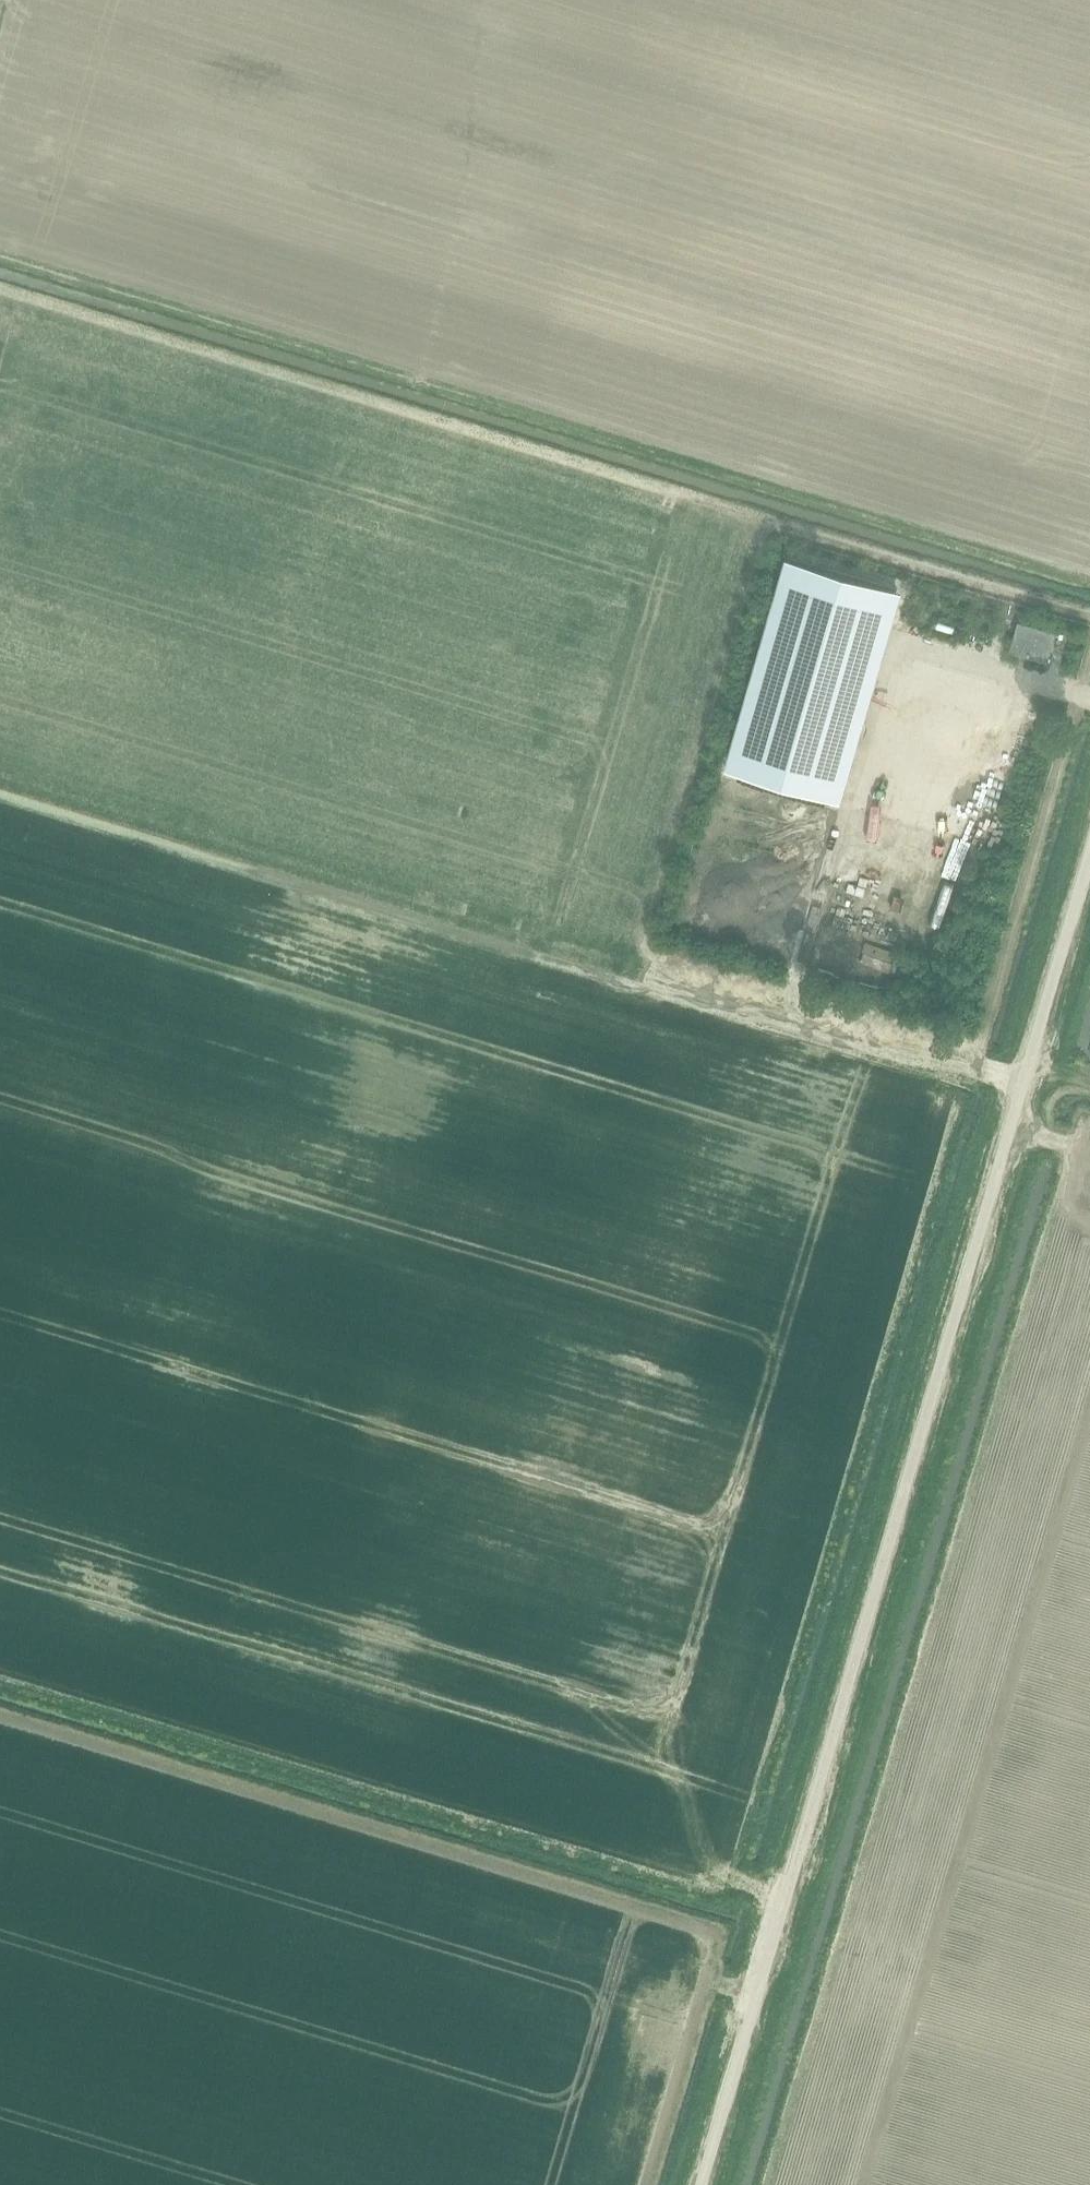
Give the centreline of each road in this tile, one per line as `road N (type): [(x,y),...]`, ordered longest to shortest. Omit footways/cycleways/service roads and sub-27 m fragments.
road 1 (unclassified): [(700,2184),(1028,1060)]
road 2 (unclassified): [(1028,1060),(1089,850)]

